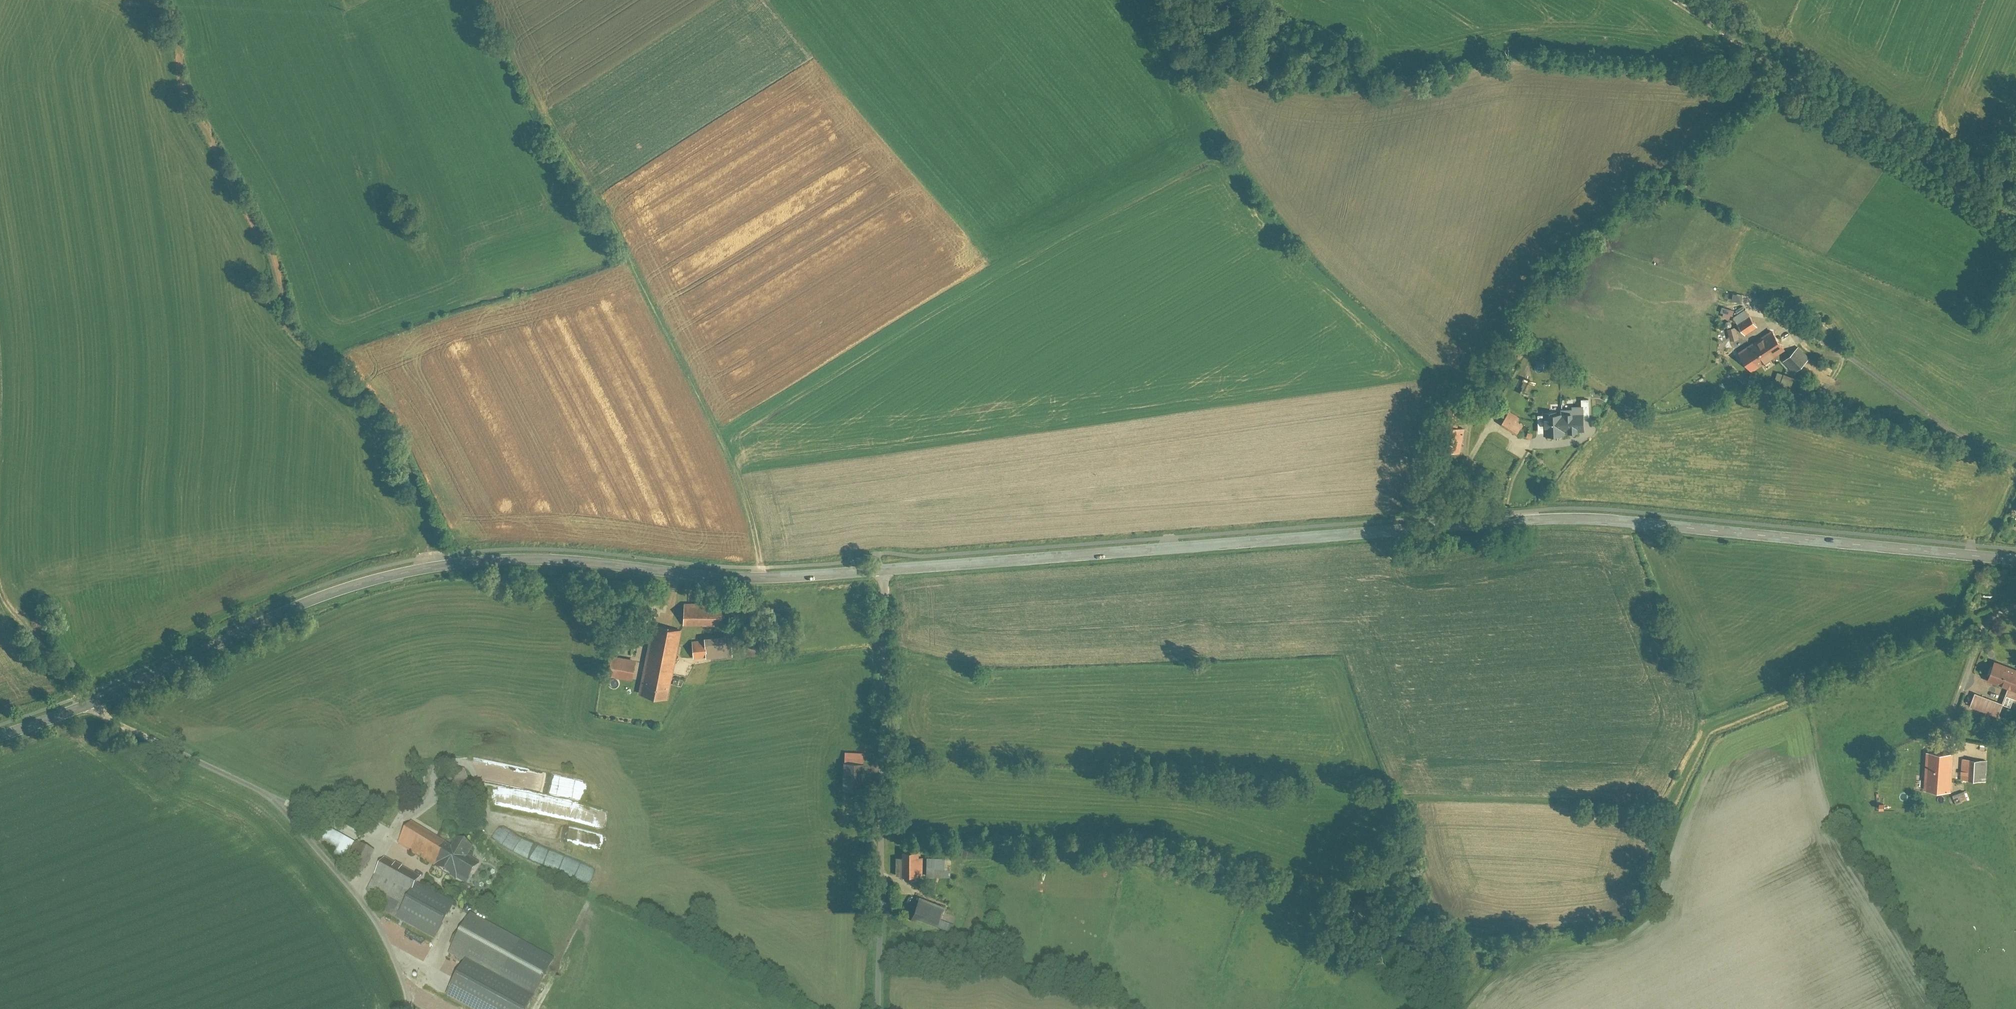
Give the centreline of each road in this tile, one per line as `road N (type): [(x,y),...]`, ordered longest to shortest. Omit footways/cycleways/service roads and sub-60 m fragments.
road 1 (tertiary): [(2015,560),(1569,521),(885,568)]
road 2 (tertiary): [(885,568),(754,578),(546,561),(451,564),(326,597),(88,705)]
road 3 (track): [(158,0),(179,45),(185,91),(270,255),(293,335),(382,419),(447,555)]
road 4 (residential): [(88,705),(276,803),(363,902),(387,941),(409,1008)]
road 5 (residential): [(875,1008),(885,568)]
road 6 (track): [(1683,0),(2015,208)]
road 7 (residential): [(2015,455),(1968,438),(1837,348),(1797,331)]
road 8 (residential): [(1943,742),(1988,623),(2015,608)]

